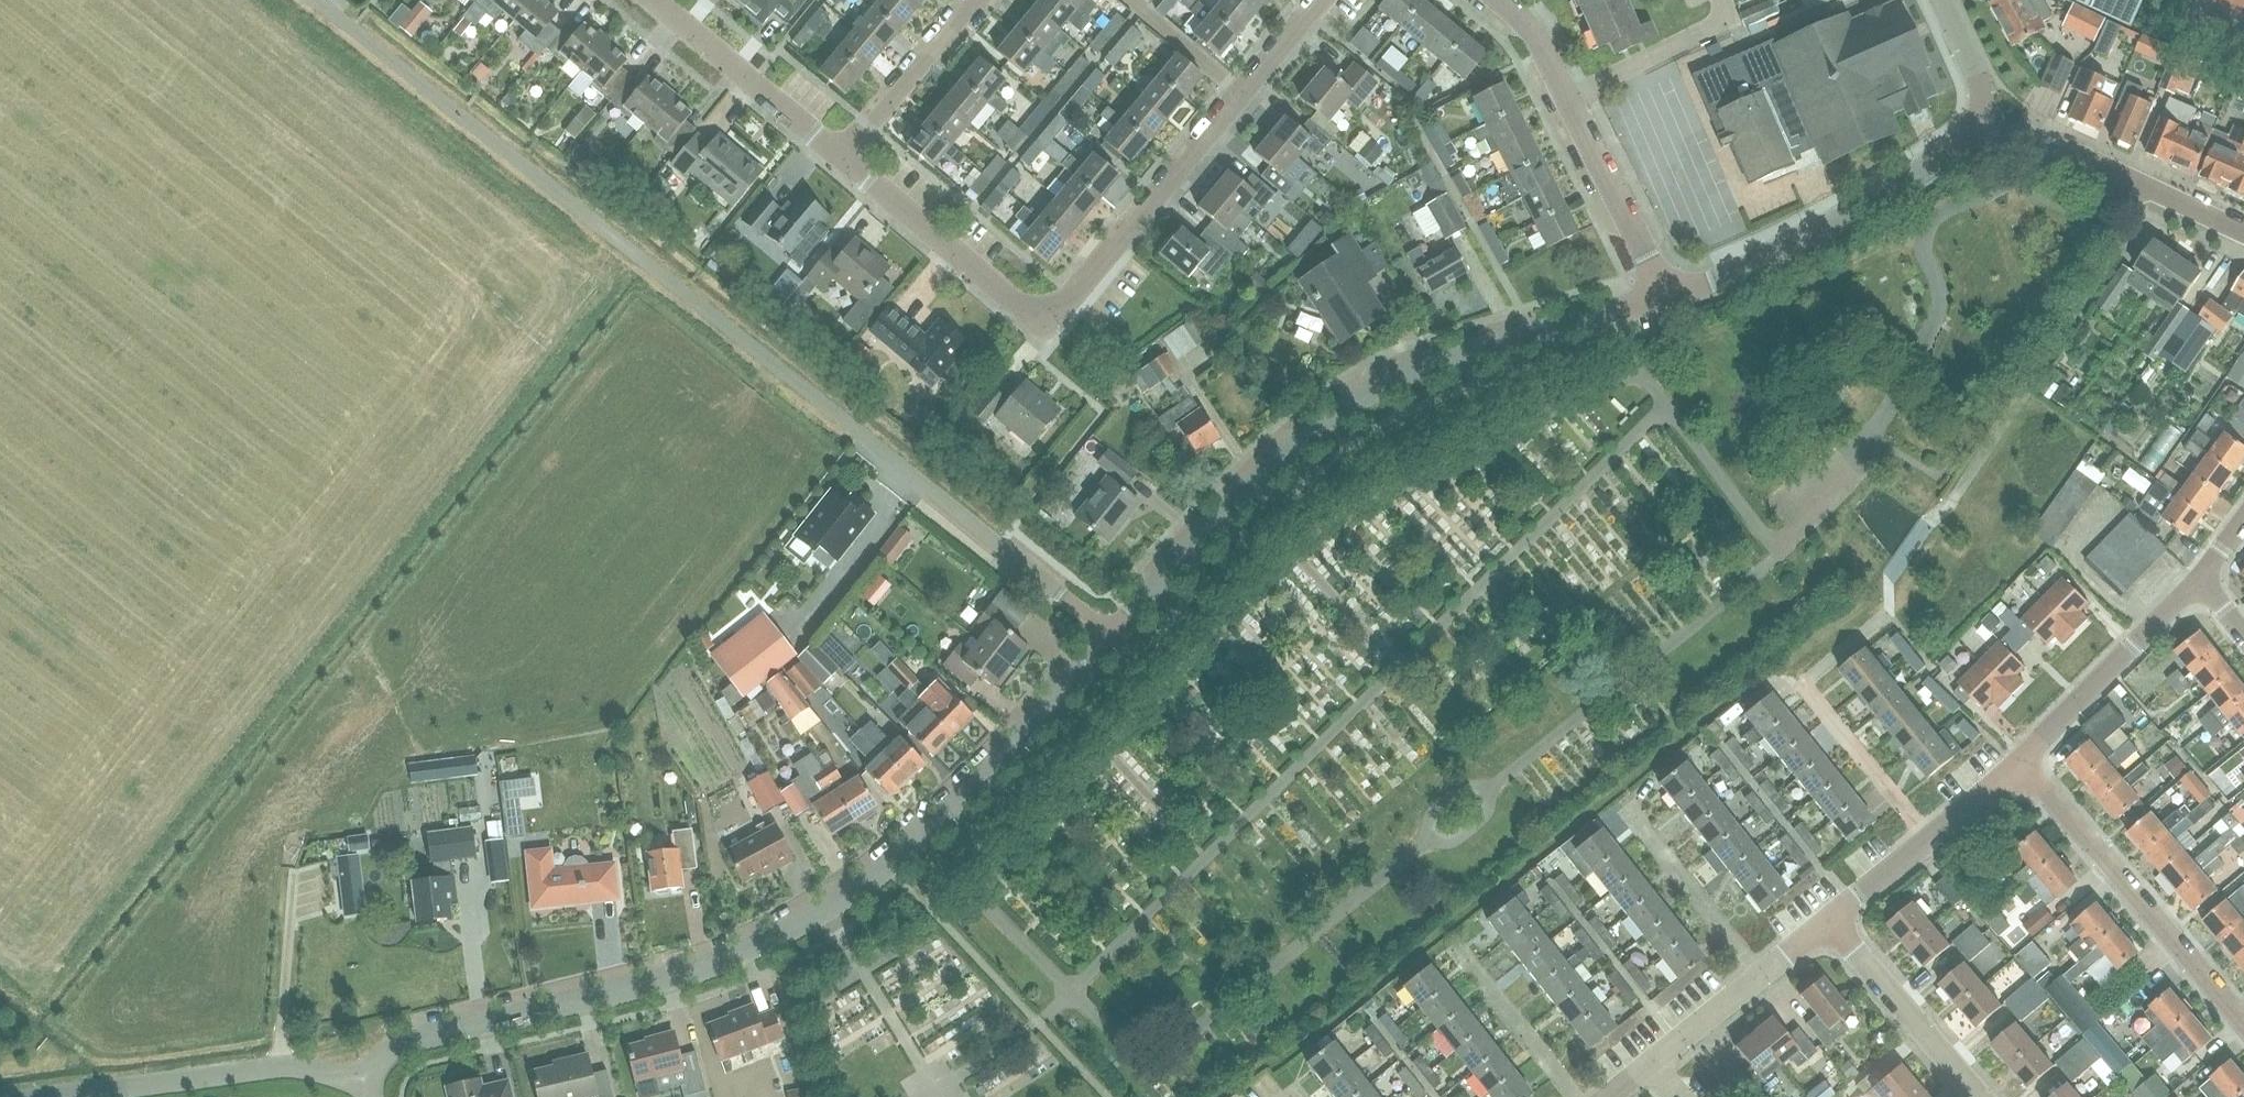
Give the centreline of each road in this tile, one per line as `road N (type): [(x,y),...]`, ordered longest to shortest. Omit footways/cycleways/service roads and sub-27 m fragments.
road 1 (unclassified): [(1115,637),(308,0)]
road 2 (residential): [(1115,637),(987,776),(845,898),(772,940),(705,966),(416,1040),(365,1074)]
road 3 (residential): [(1662,295),(1408,373),(1335,412),(1275,462),(1115,637)]
road 4 (residential): [(1051,309),(1073,296),(1320,0)]
road 5 (residential): [(1990,125),(1870,203),(1738,270),(1662,295)]
road 6 (residential): [(2024,760),(2243,1021)]
road 7 (residential): [(1662,295),(1547,54),(1501,0)]
road 8 (residential): [(365,1074),(282,1064),(33,1096)]
road 9 (residential): [(1929,840),(1808,691),(1808,677),(1889,613)]
road 10 (tertiary): [(1990,125),(2243,231)]
road 11 (residential): [(1051,309),(1014,299),(839,156)]
road 12 (residential): [(2024,760),(2197,587)]
road 13 (residential): [(839,156),(652,0)]
road 14 (residential): [(1827,920),(1981,1096)]
road 15 (residential): [(1757,977),(1627,808)]
road 16 (residential): [(839,156),(972,0)]
road 17 (residential): [(1574,1096),(1456,950)]
road 18 (residential): [(1757,977),(1652,1062)]
road 19 (tertiary): [(1943,0),(1984,87),(1990,125)]
road 20 (residential): [(1929,840),(1827,920)]
road 21 (residential): [(2024,760),(1929,840)]

